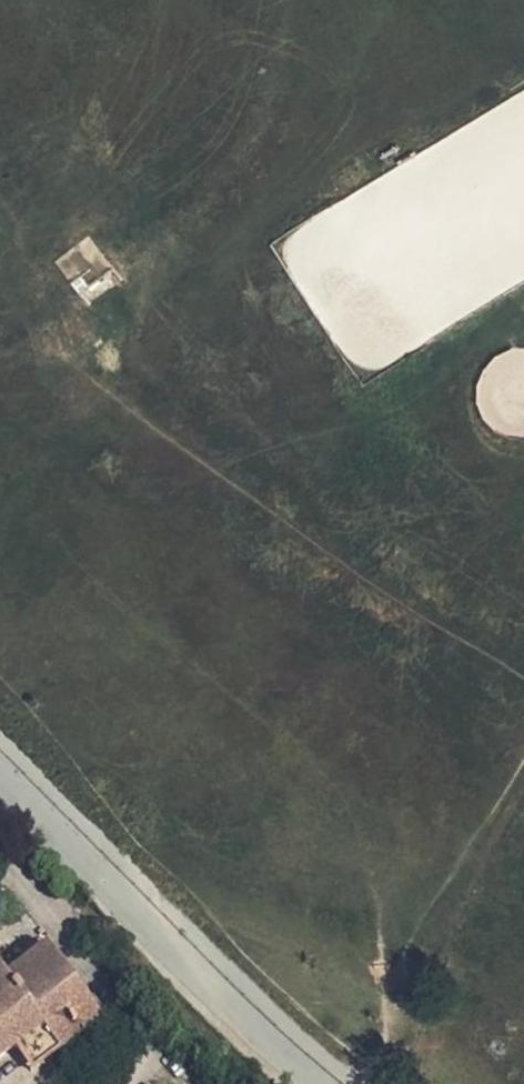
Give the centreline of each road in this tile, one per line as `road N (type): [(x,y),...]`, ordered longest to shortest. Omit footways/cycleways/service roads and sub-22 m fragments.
road 1 (residential): [(0,770),(323,1083)]

